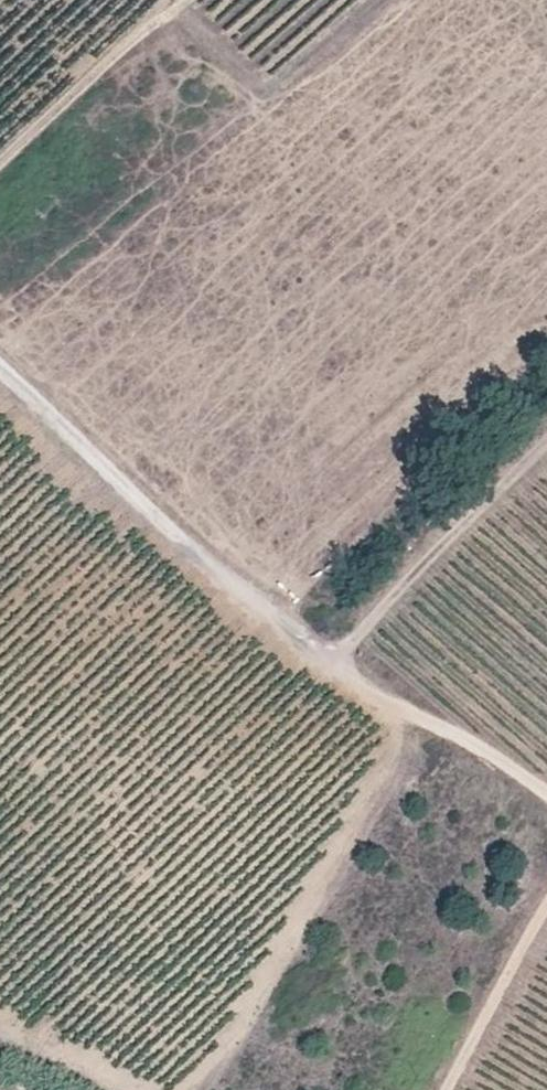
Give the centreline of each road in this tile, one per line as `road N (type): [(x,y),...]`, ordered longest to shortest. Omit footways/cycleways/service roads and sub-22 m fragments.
road 1 (track): [(0,379),(73,454),(232,583),(546,803)]
road 2 (track): [(335,656),(546,447)]
road 3 (track): [(446,1089),(546,910)]

